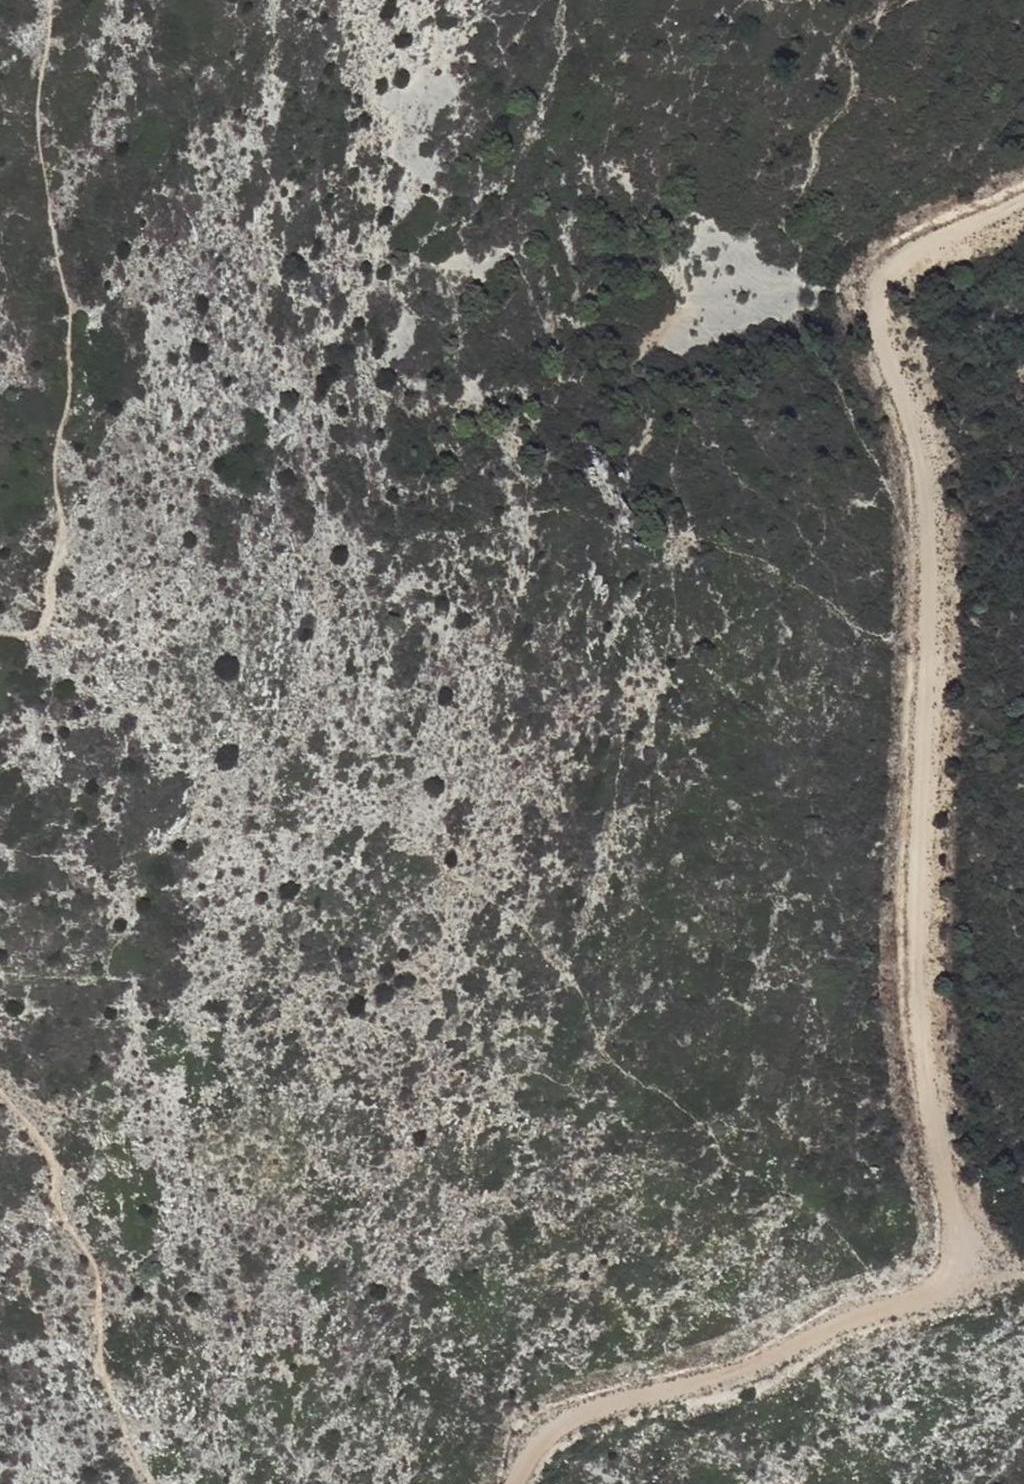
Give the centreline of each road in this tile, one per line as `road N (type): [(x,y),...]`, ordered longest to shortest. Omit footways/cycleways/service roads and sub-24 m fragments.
road 1 (track): [(1023,199),(905,248),(877,286),(907,386),(925,635),(902,947),(930,1206),(964,1283)]
road 2 (track): [(1023,1276),(851,1310),(720,1380),(609,1401),(526,1430),(505,1483)]

